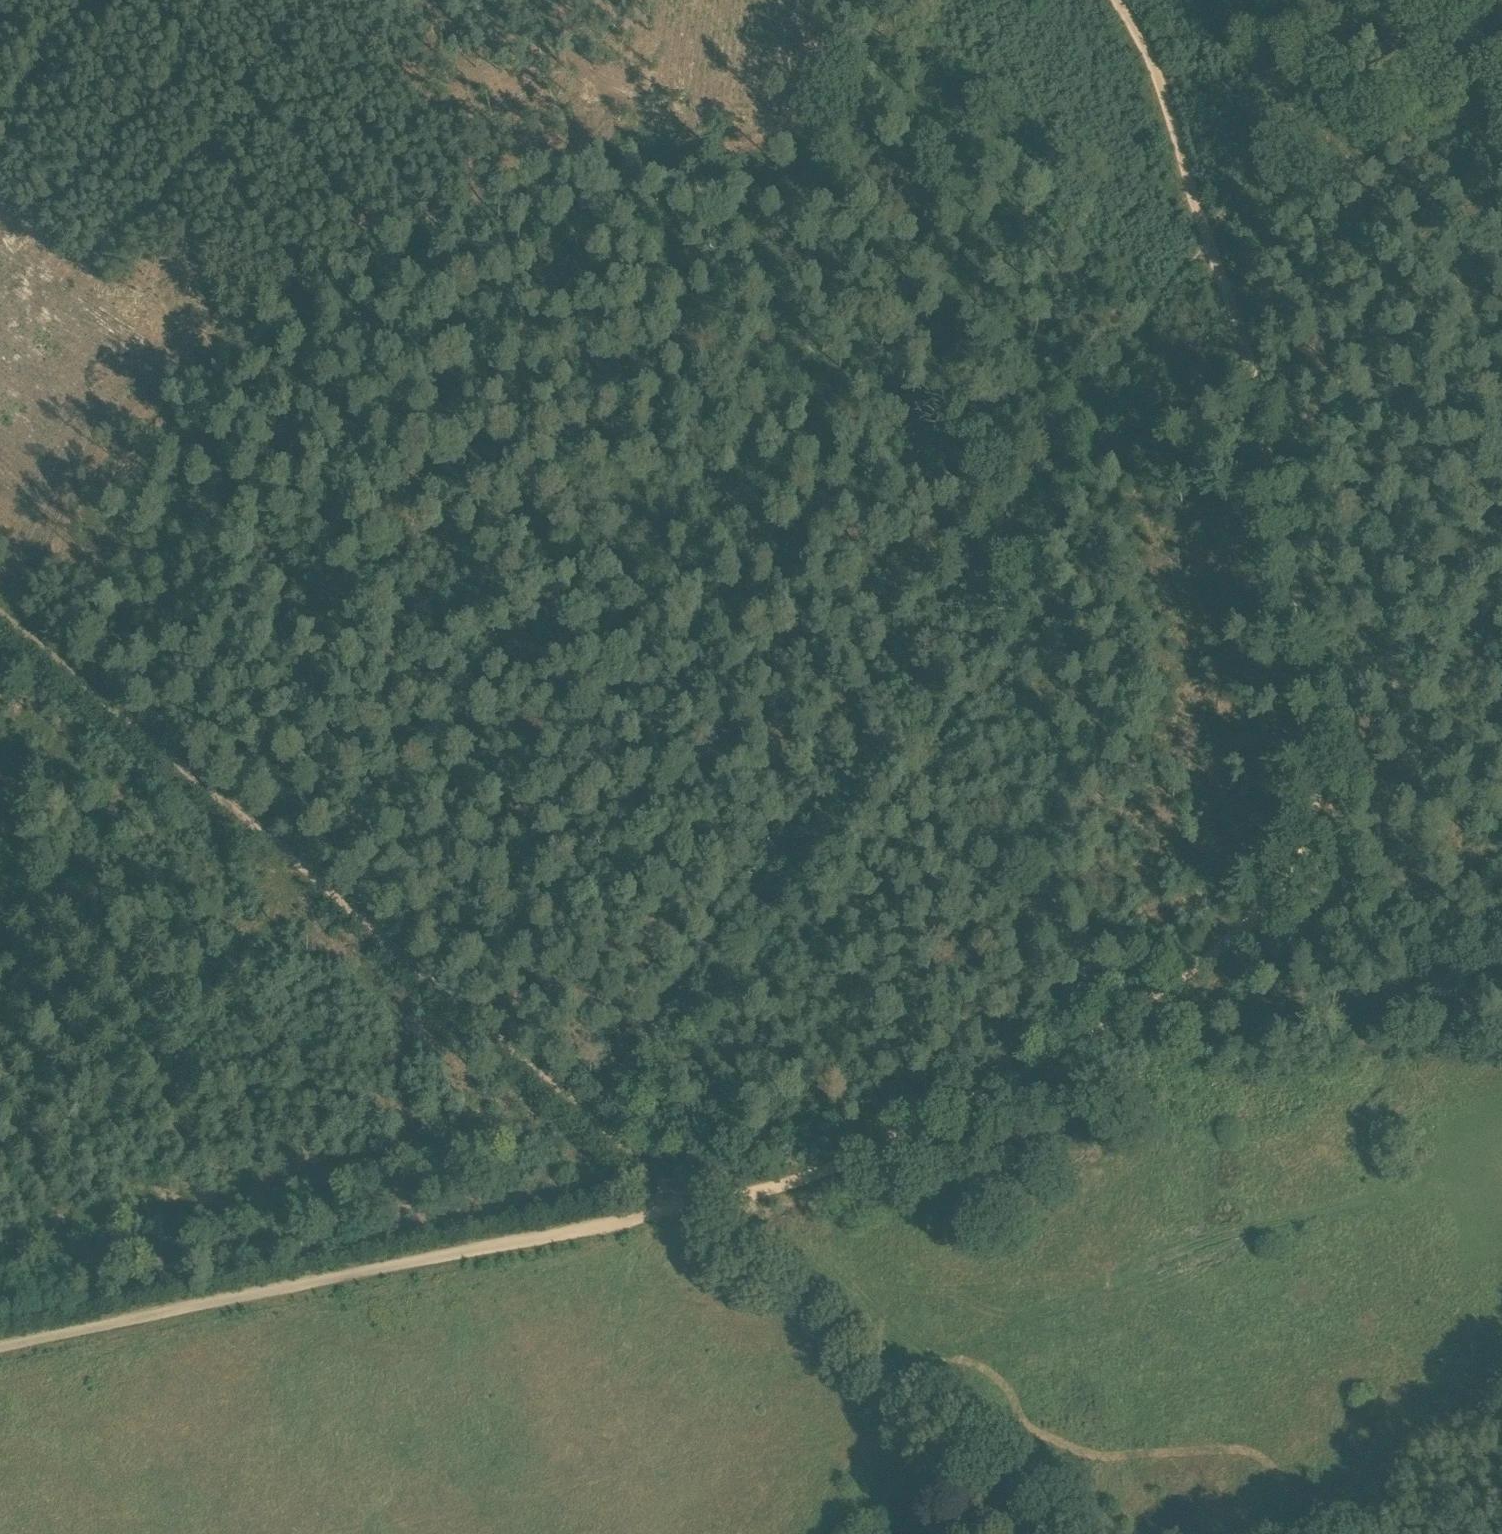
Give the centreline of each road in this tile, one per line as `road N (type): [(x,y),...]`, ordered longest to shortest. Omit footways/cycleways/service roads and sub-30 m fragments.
road 1 (track): [(1262,914),(1327,800),(1325,719),(1283,450),(1151,57),(1117,0)]
road 2 (track): [(0,635),(563,1114),(691,1212)]
road 3 (track): [(0,1353),(691,1212)]
road 4 (track): [(691,1212),(865,1168),(1136,1021),(1249,929)]

